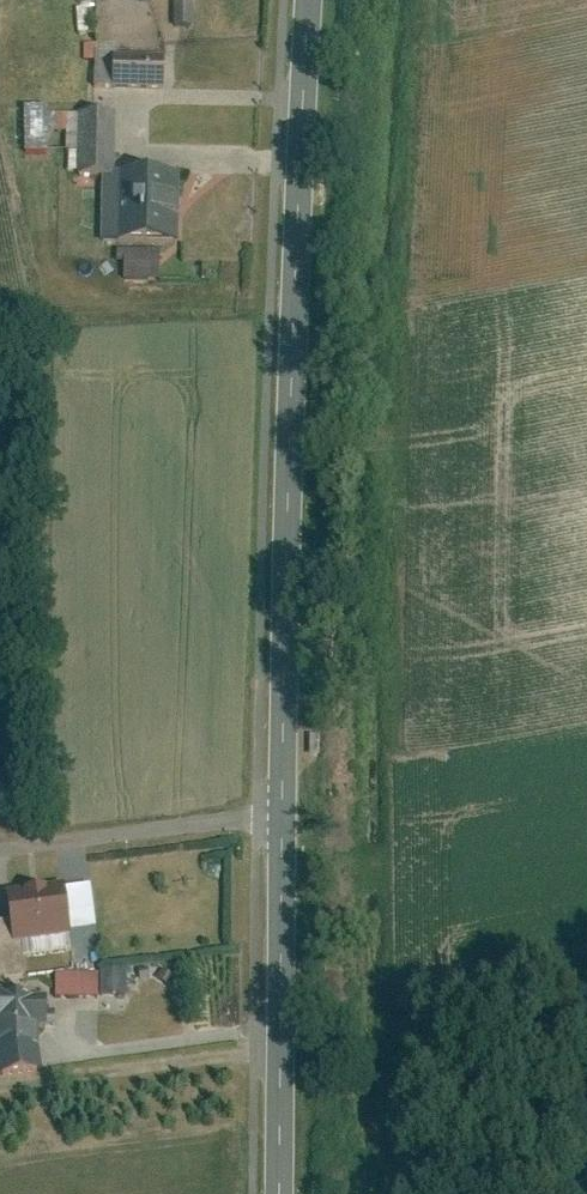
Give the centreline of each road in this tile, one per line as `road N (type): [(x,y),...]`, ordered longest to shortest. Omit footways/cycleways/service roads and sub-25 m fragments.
road 1 (secondary): [(281,821),(309,0)]
road 2 (secondary): [(278,1193),(281,821)]
road 3 (residential): [(0,855),(281,821)]

